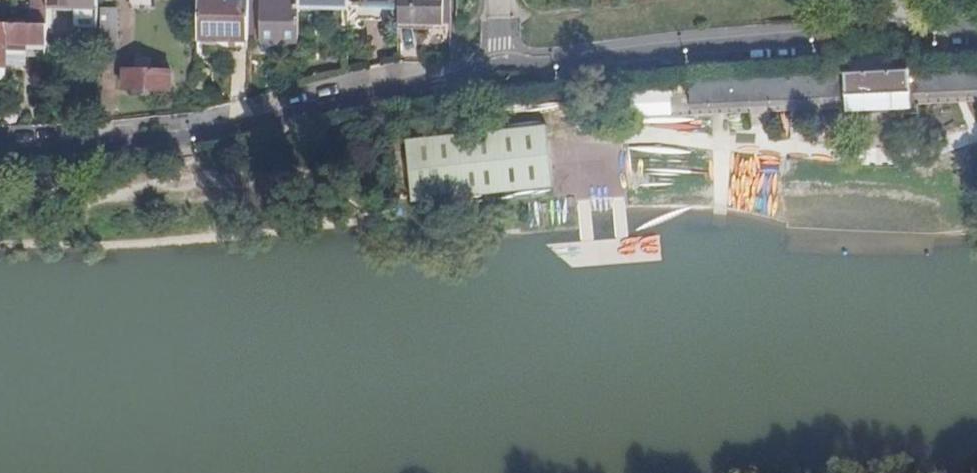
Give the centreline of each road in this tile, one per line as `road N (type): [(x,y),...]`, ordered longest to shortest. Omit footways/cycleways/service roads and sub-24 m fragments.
road 1 (residential): [(0,151),(176,139),(502,67),(823,39),(861,27),(976,29)]

